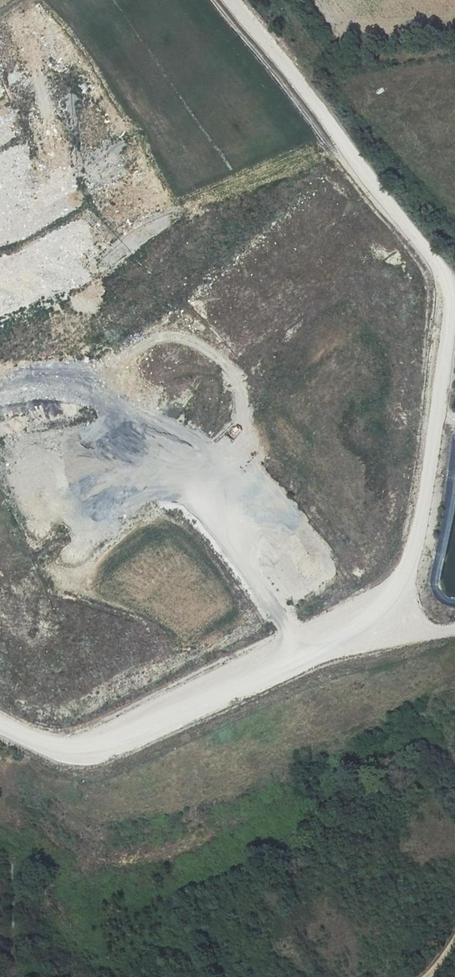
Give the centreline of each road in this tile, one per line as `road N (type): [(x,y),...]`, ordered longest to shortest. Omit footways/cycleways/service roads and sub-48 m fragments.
road 1 (track): [(227,0),(420,255),(440,304),(406,562),(380,591),(70,751),(0,717)]
road 2 (track): [(217,92),(282,185),(315,191),(401,287),(396,410),(371,548),(81,695)]
road 3 (track): [(40,737),(129,646),(244,554),(273,488),(263,423),(228,349),(151,300),(109,285),(89,287),(81,278),(0,331)]
road 4 (track): [(157,213),(178,257),(220,286),(257,331),(261,348),(229,457),(196,490),(14,582),(0,555)]
road 5 (track): [(181,148),(237,236),(264,244),(322,316),(308,511),(244,554)]
road 6 (track): [(0,199),(51,143),(152,69),(181,33),(169,5),(125,5),(0,81)]
road 7 (track): [(257,524),(29,638)]
road 8 (track): [(0,470),(25,522),(116,476)]

